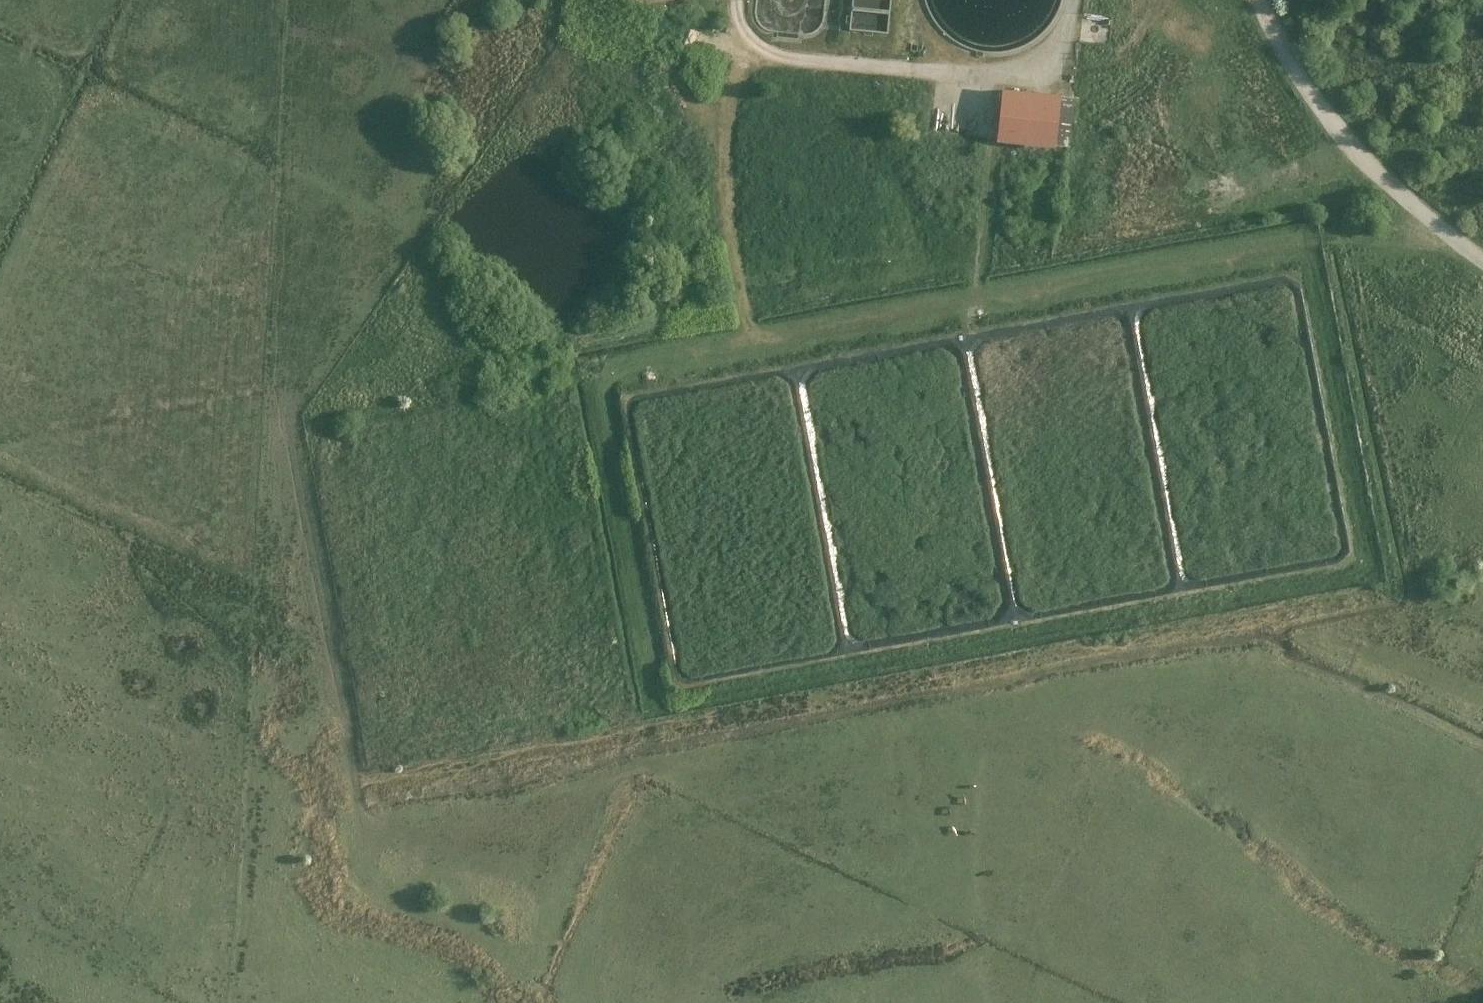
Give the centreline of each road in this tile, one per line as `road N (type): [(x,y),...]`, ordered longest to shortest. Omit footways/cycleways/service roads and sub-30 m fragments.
road 1 (track): [(1261,0),(1318,105),(1392,187),(1482,254)]

